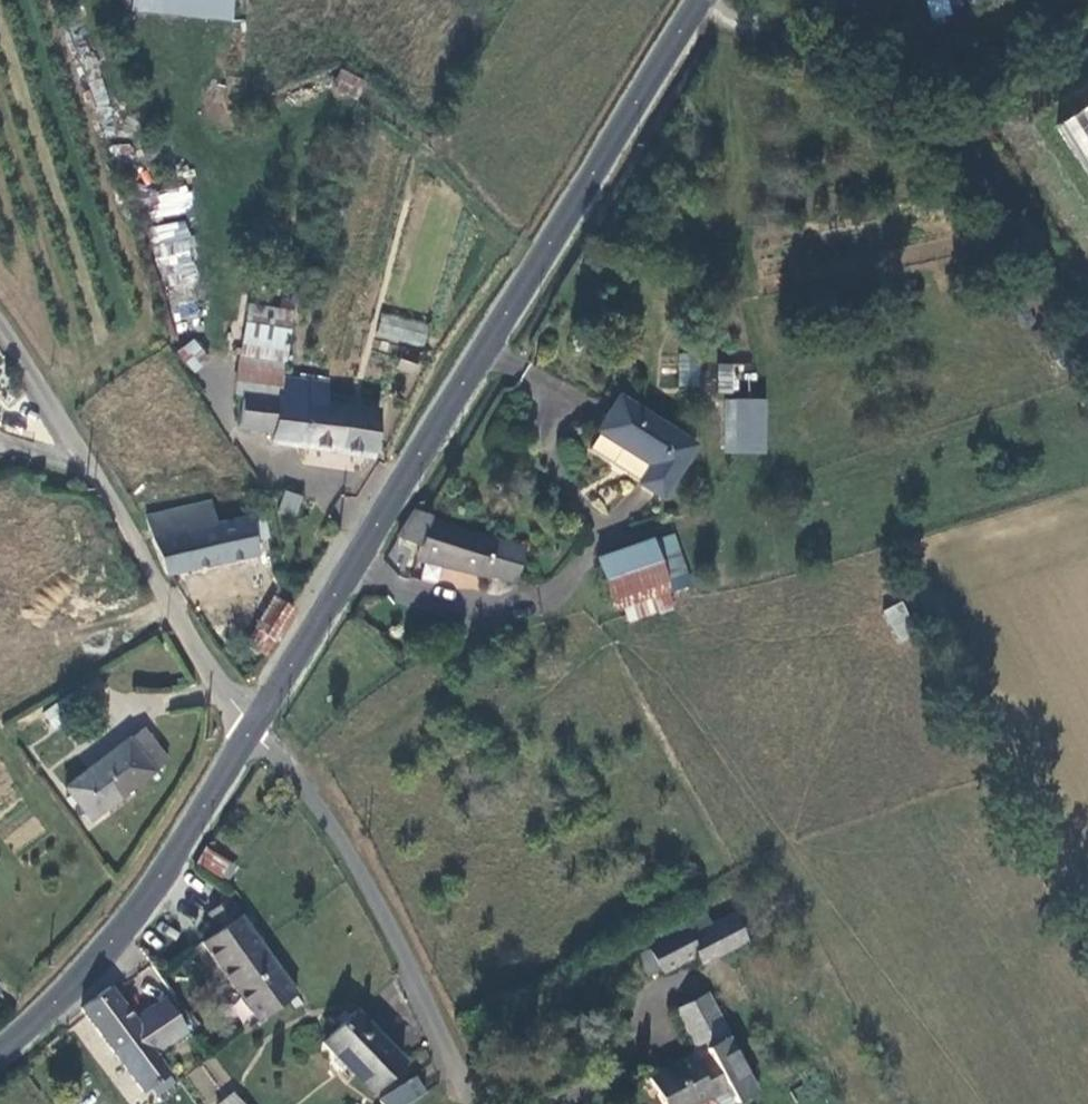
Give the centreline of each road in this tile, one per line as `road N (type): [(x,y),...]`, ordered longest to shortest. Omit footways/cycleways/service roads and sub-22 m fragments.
road 1 (tertiary): [(255,728),(705,0)]
road 2 (unclassified): [(0,312),(35,353),(178,617),(255,728)]
road 3 (unclassified): [(255,728),(357,861),(442,1028),(471,1103)]
road 4 (tertiary): [(0,1050),(33,1026),(147,903),(255,728)]

